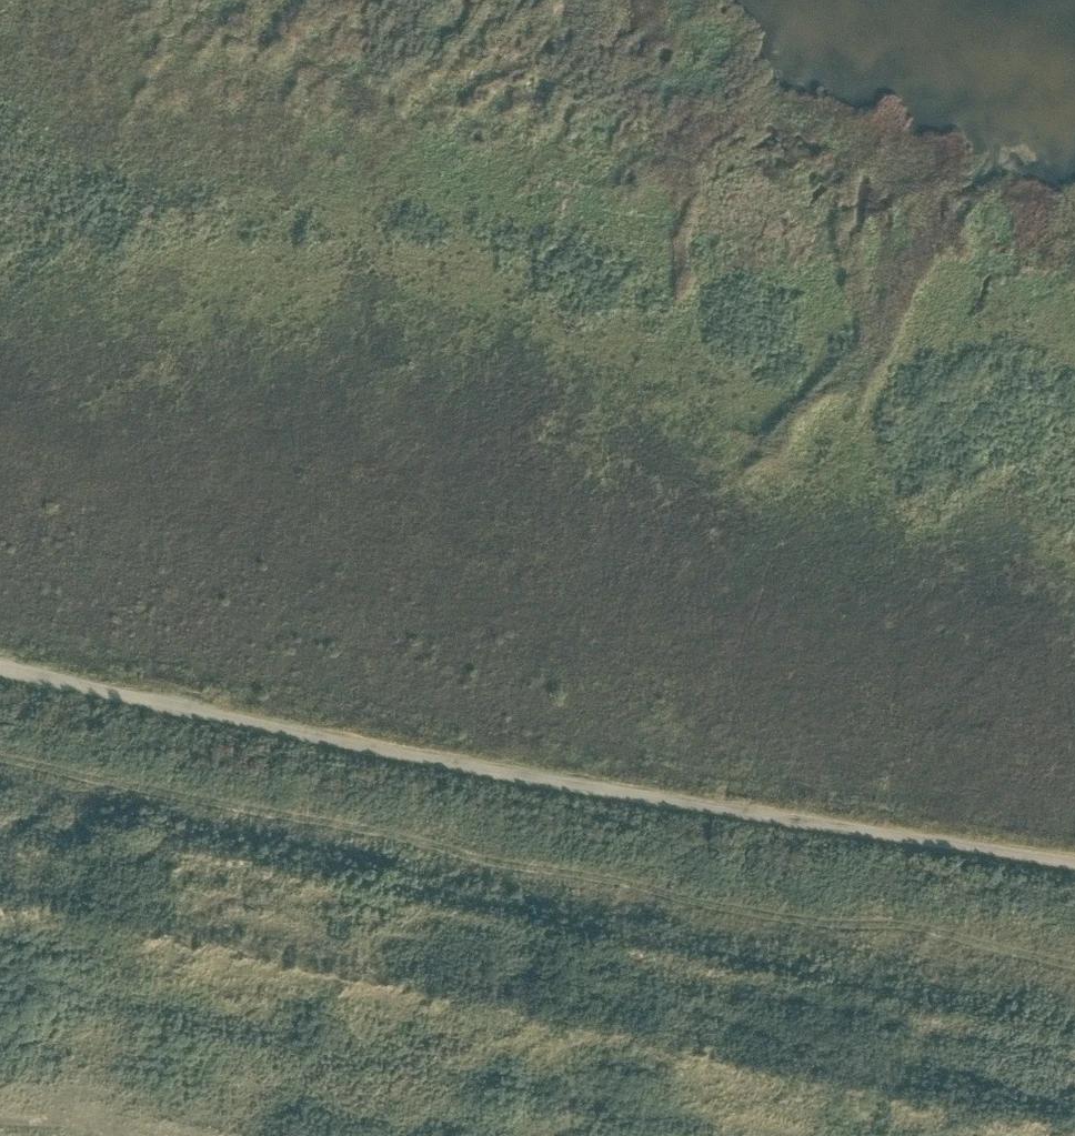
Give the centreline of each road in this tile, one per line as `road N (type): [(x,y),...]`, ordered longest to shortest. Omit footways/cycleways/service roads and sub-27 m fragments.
road 1 (track): [(0,675),(416,765),(1074,865)]

